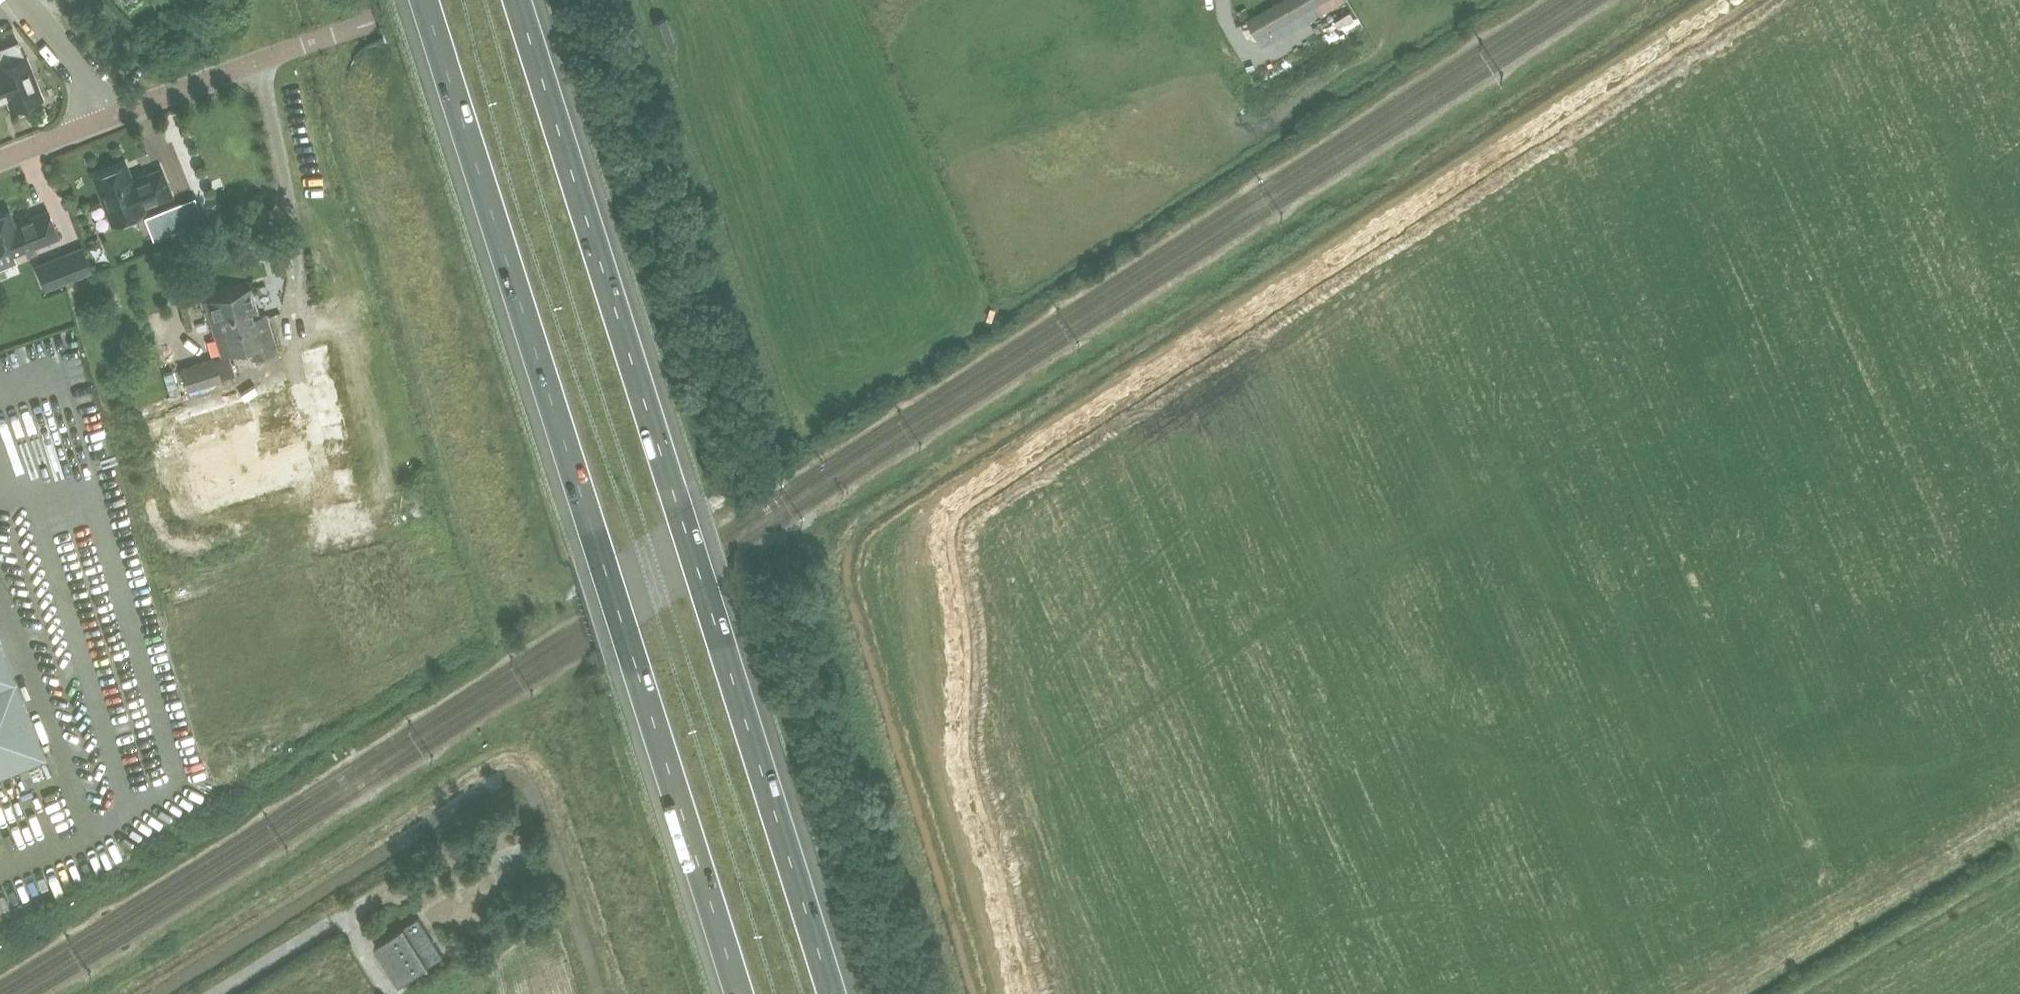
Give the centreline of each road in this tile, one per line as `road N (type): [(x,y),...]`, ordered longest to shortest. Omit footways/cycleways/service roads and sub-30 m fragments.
road 1 (motorway): [(831,993),(516,0)]
road 2 (motorway): [(425,0),(738,993)]
road 3 (unclassified): [(99,122),(447,0)]
road 4 (unclassified): [(99,122),(76,67),(21,0)]
road 5 (unclassified): [(217,993),(326,928)]

